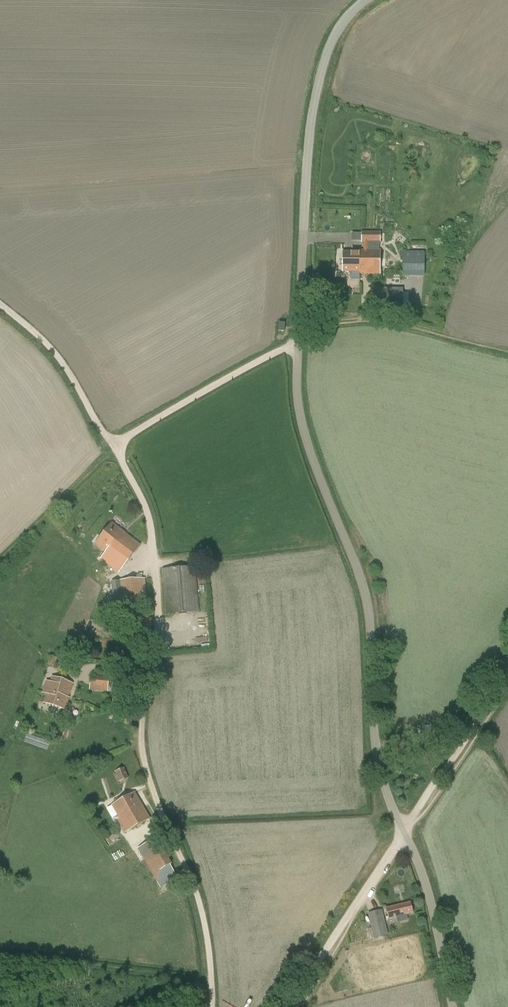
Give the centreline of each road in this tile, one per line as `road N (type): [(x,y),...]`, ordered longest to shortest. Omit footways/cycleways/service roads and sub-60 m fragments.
road 1 (unclassified): [(453,1006),(433,909),(379,765),(363,587),(298,401),(312,124),(333,42),(366,0)]
road 2 (track): [(212,1006),(200,904),(143,758),(159,618),(148,517),(116,452)]
road 3 (track): [(507,669),(289,1006)]
road 4 (track): [(298,341),(111,444)]
road 5 (track): [(211,981),(0,955)]
road 6 (track): [(299,326),(385,320),(507,349)]
road 7 (track): [(116,452),(57,357),(0,305)]
road 8 (track): [(116,452),(0,563)]

